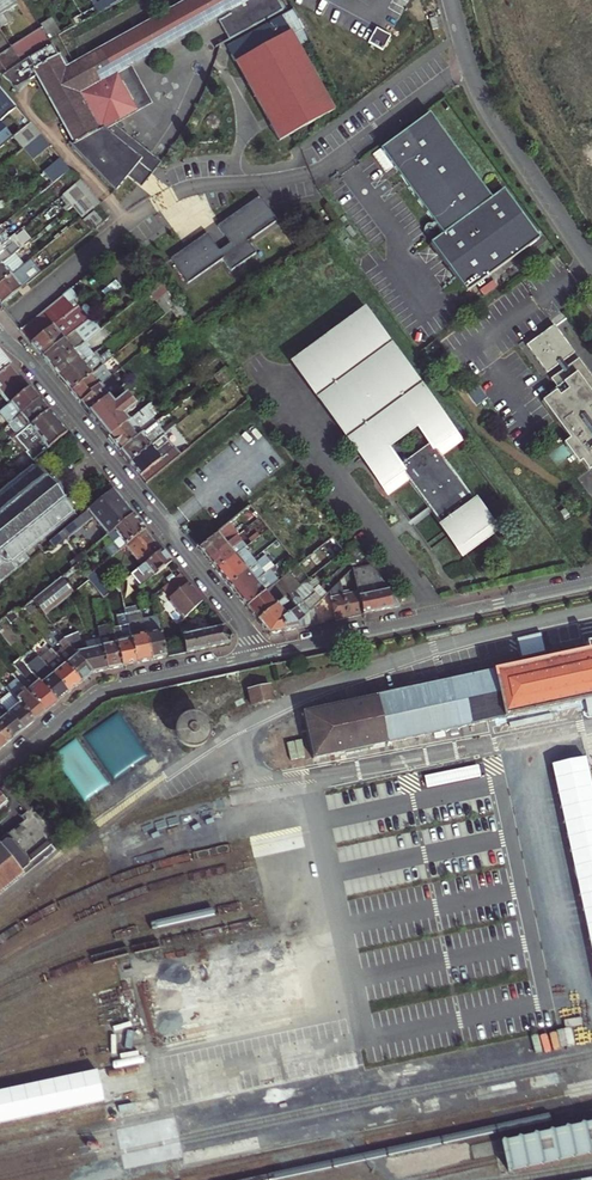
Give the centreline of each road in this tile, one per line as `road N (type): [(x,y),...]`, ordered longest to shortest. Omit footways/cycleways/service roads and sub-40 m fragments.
road 1 (residential): [(0,330),(243,622),(258,657)]
road 2 (tertiary): [(591,585),(258,657)]
road 3 (residential): [(591,263),(490,114),(451,0)]
road 4 (tertiary): [(258,657),(99,694),(0,774)]

